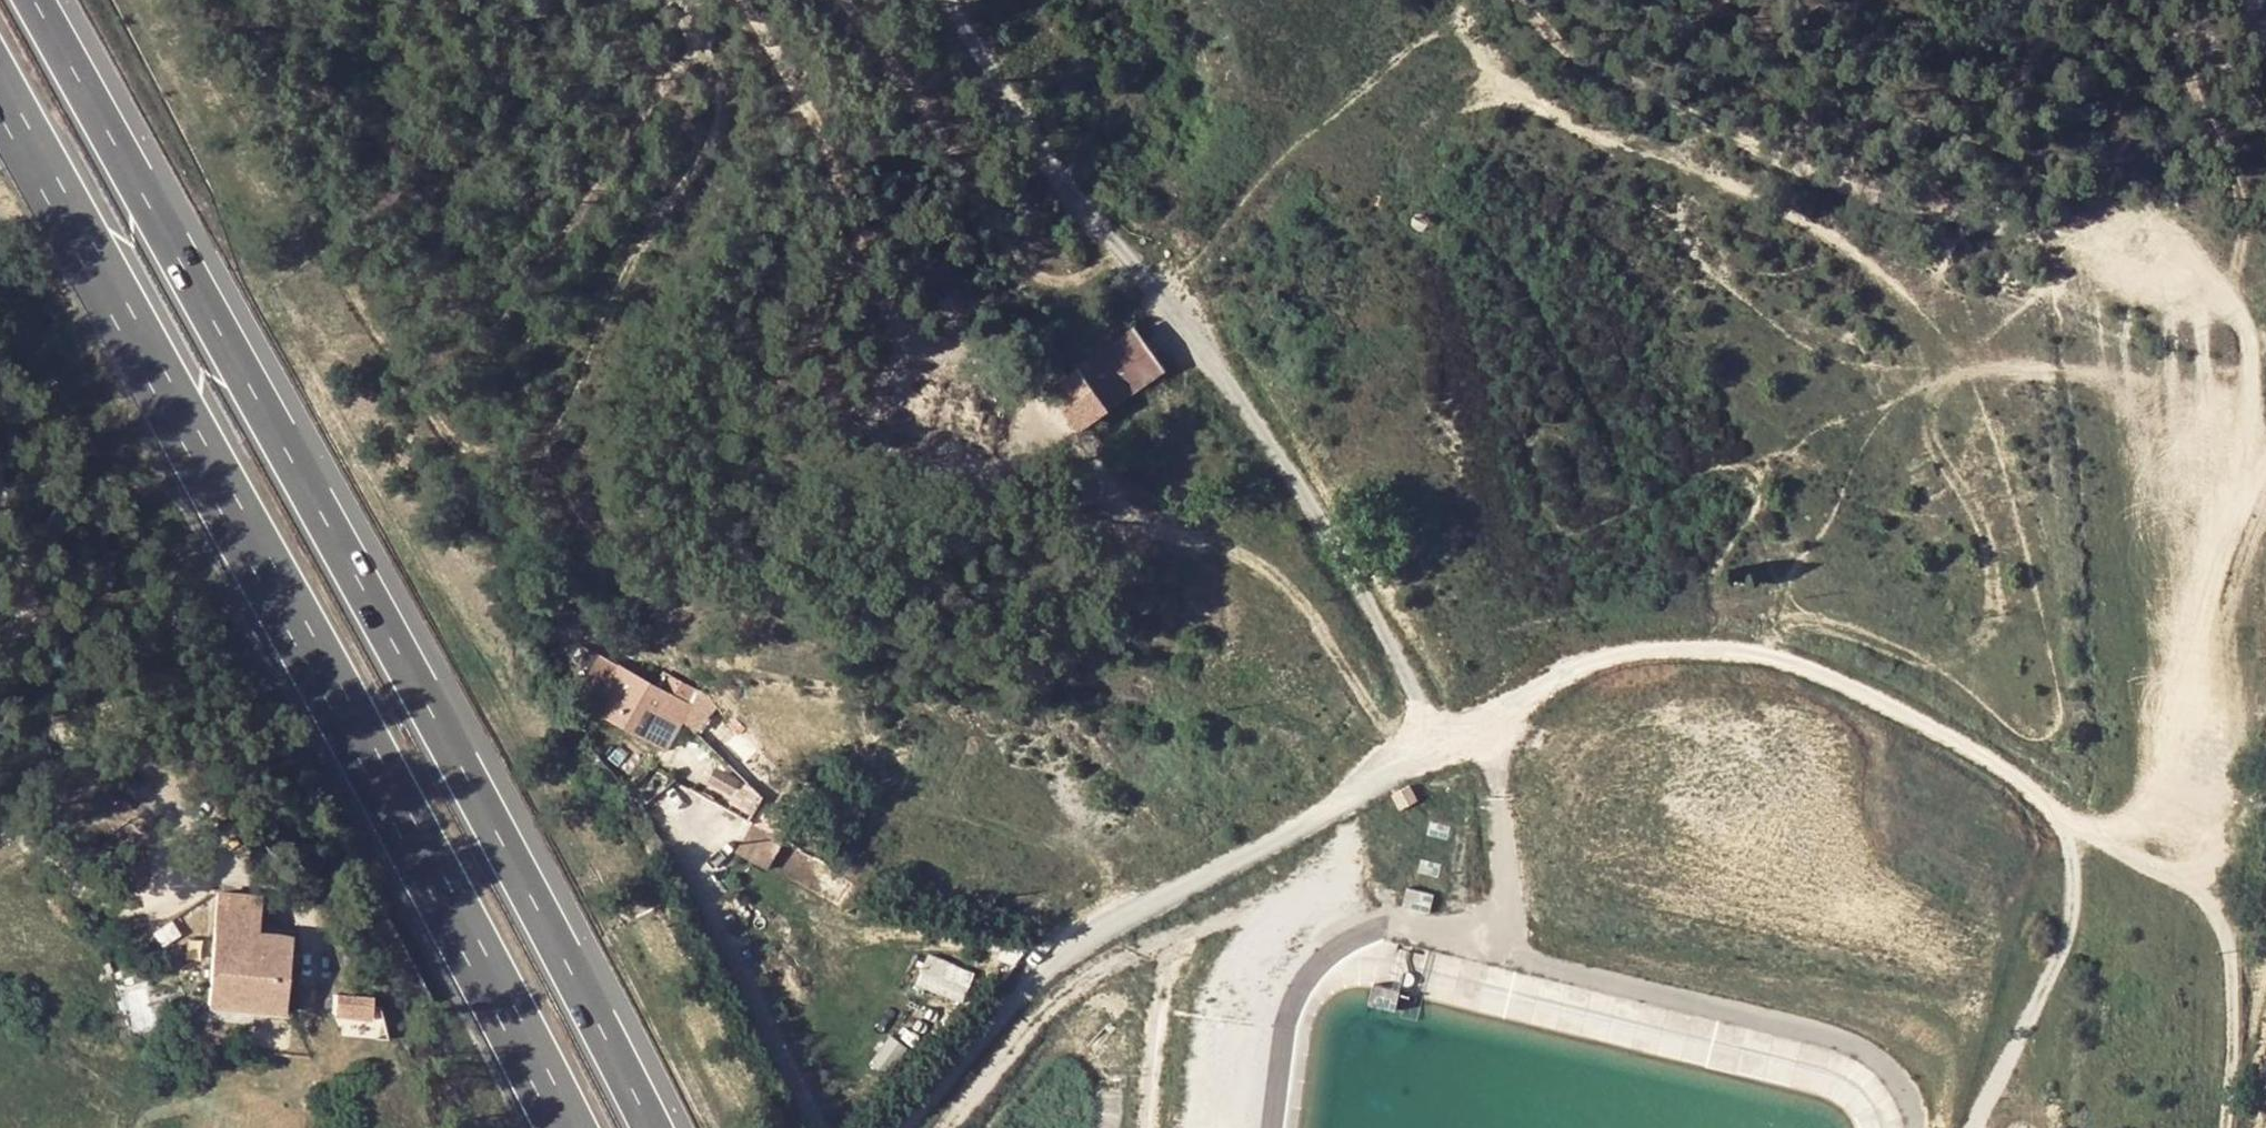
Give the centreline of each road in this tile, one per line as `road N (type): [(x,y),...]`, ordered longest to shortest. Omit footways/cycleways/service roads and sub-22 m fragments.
road 1 (residential): [(905,1127),(1035,982),(1088,940),(1585,665),(1673,650),(1765,656),(1852,688),(2198,895),(2222,924),(2229,962),(2226,1127)]
road 2 (track): [(1513,0),(1543,37),(1610,78),(1839,191),(2122,248),(2193,274),(2229,301),(2250,362),(2253,440),(2236,524),(2198,616),(2164,821),(2142,861)]
road 3 (motorway): [(672,1127),(44,0)]
road 4 (motorway): [(0,101),(213,493),(536,1127)]
road 5 (track): [(1441,751),(1301,485),(1135,262),(957,0)]
road 6 (track): [(1411,767),(1268,568),(1154,524),(1116,493),(1070,432),(1031,423)]
road 7 (track): [(2072,817),(2074,870),(2061,959),(1971,1127)]
road 8 (unclassified): [(0,657),(21,587),(20,548),(0,494)]
road 9 (track): [(2265,125),(2171,0)]
road 10 (track): [(2214,910),(2265,765)]

